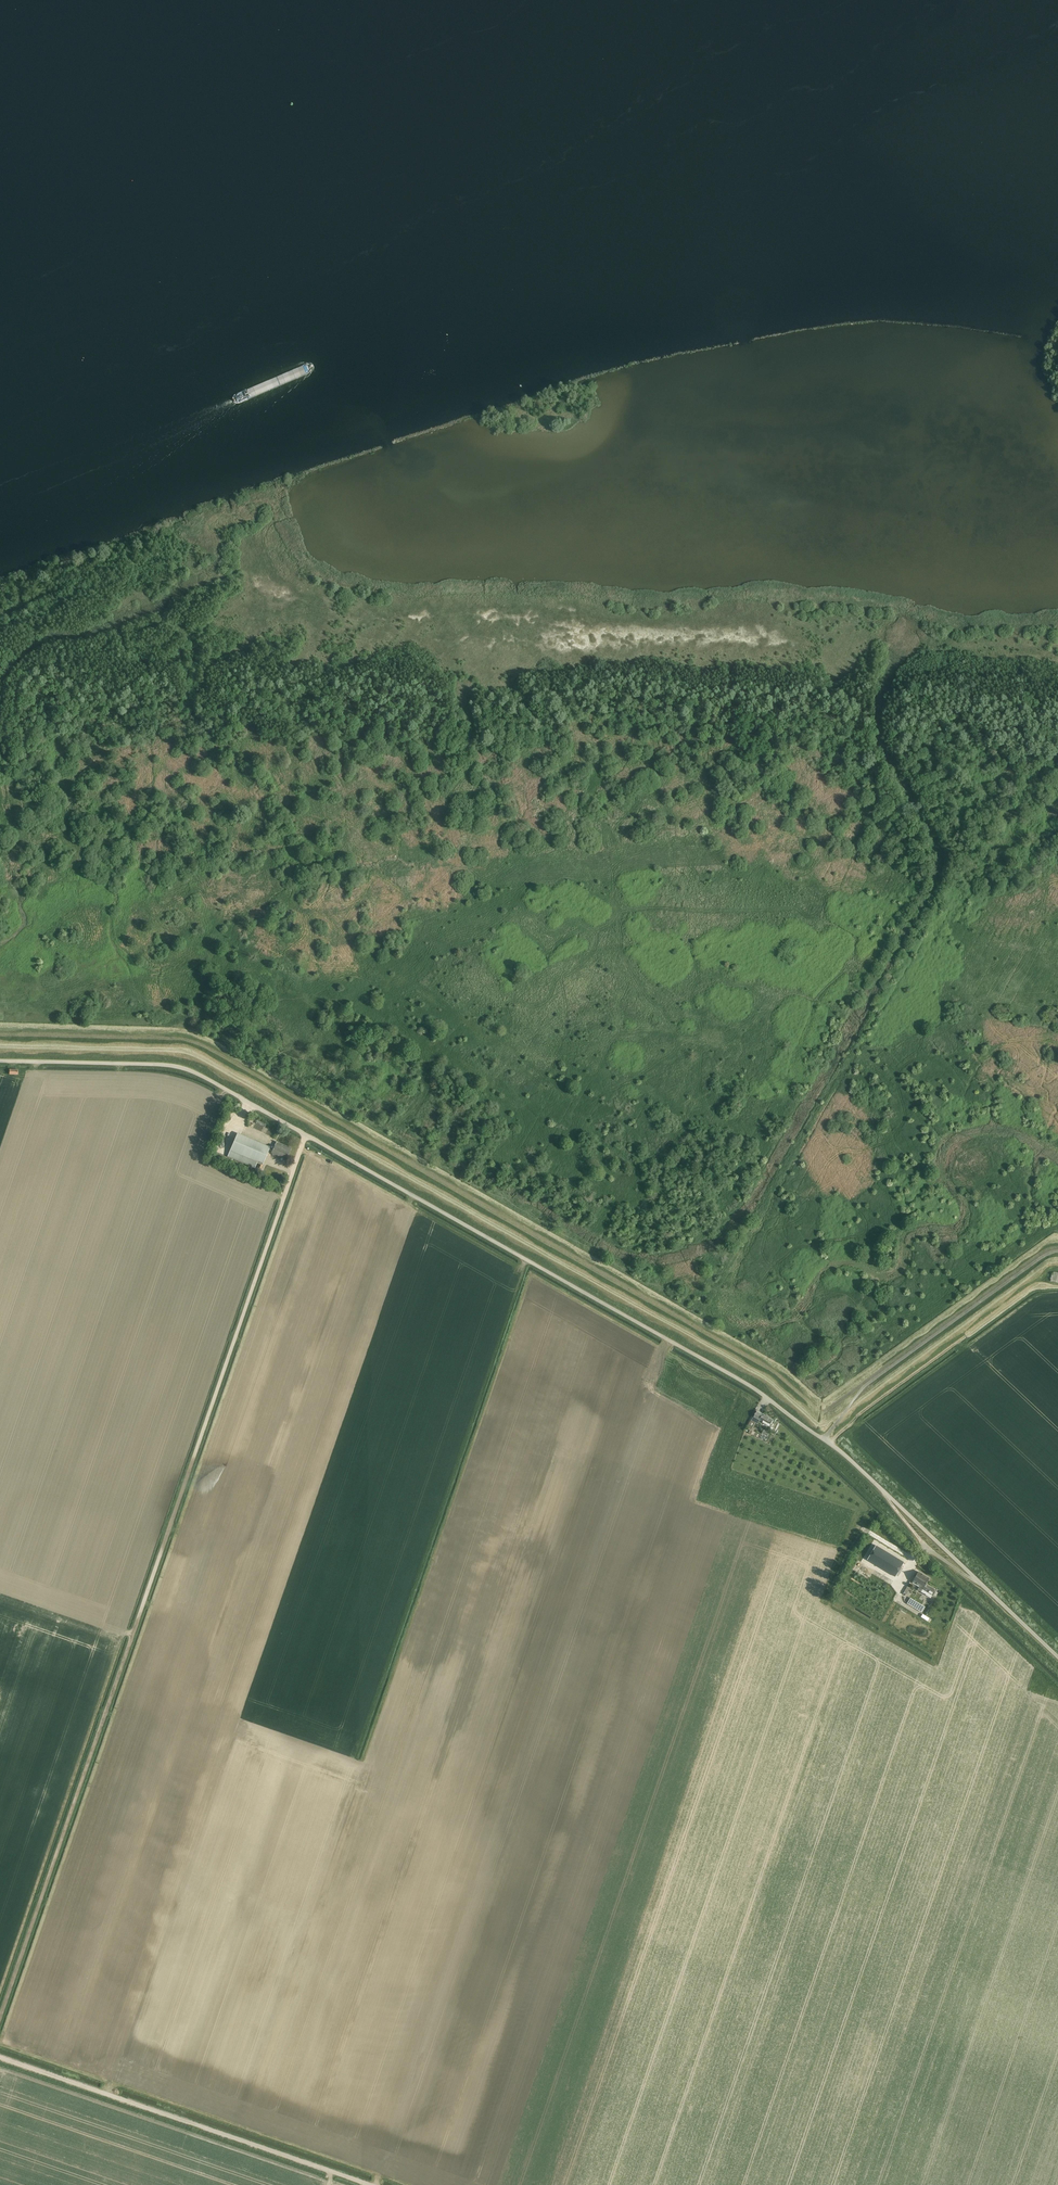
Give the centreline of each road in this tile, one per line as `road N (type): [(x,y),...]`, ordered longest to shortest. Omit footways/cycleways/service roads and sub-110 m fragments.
road 1 (unclassified): [(0,1061),(159,1065),(200,1075),(757,1391),(850,1459),(1057,1658)]
road 2 (track): [(965,1336),(829,1443)]

